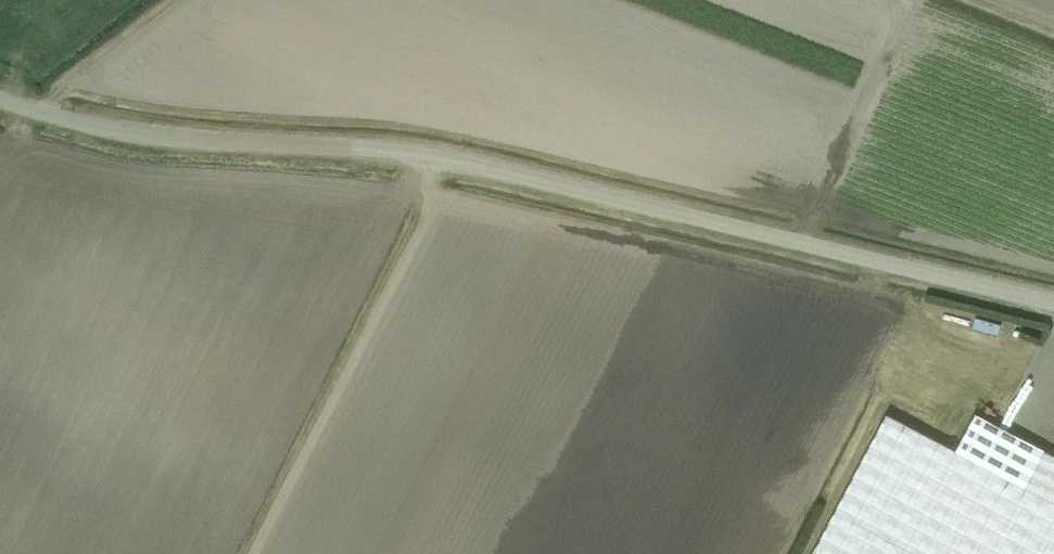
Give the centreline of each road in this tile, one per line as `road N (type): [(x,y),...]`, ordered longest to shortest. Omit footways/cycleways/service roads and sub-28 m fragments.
road 1 (unclassified): [(1053,316),(516,180),(350,154),(188,147),(0,111)]

